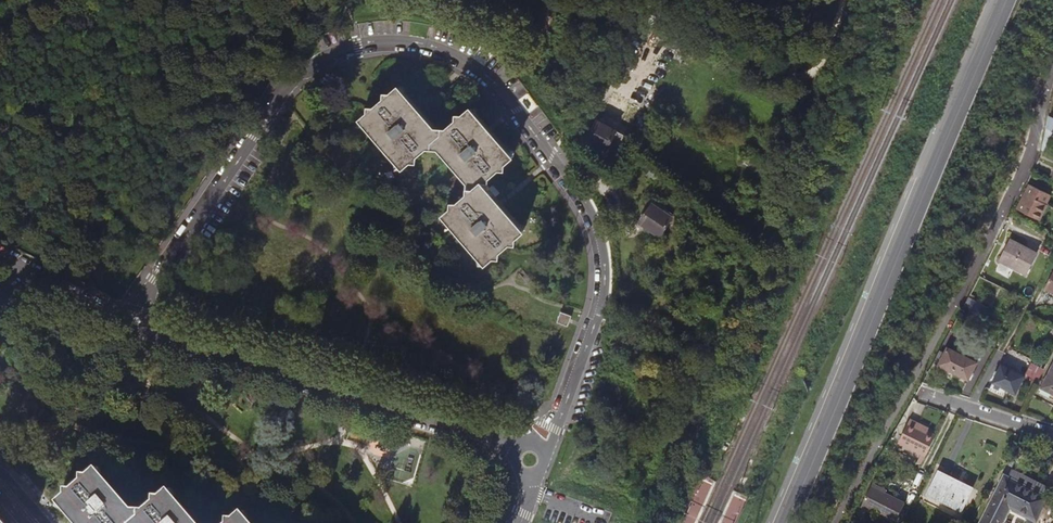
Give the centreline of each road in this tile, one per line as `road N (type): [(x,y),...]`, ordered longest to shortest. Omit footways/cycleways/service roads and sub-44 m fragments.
road 1 (unclassified): [(141,321),(155,281),(301,71),(360,43),(434,46),(496,83),(595,229),(599,298),(544,445)]
road 2 (primary): [(781,522),(1006,0)]
road 3 (residential): [(1052,77),(1022,174),(831,522)]
road 4 (unclassified): [(522,449),(159,334),(141,321)]
road 5 (unclassified): [(141,321),(113,316),(0,254)]
road 6 (residential): [(1052,436),(923,393)]

